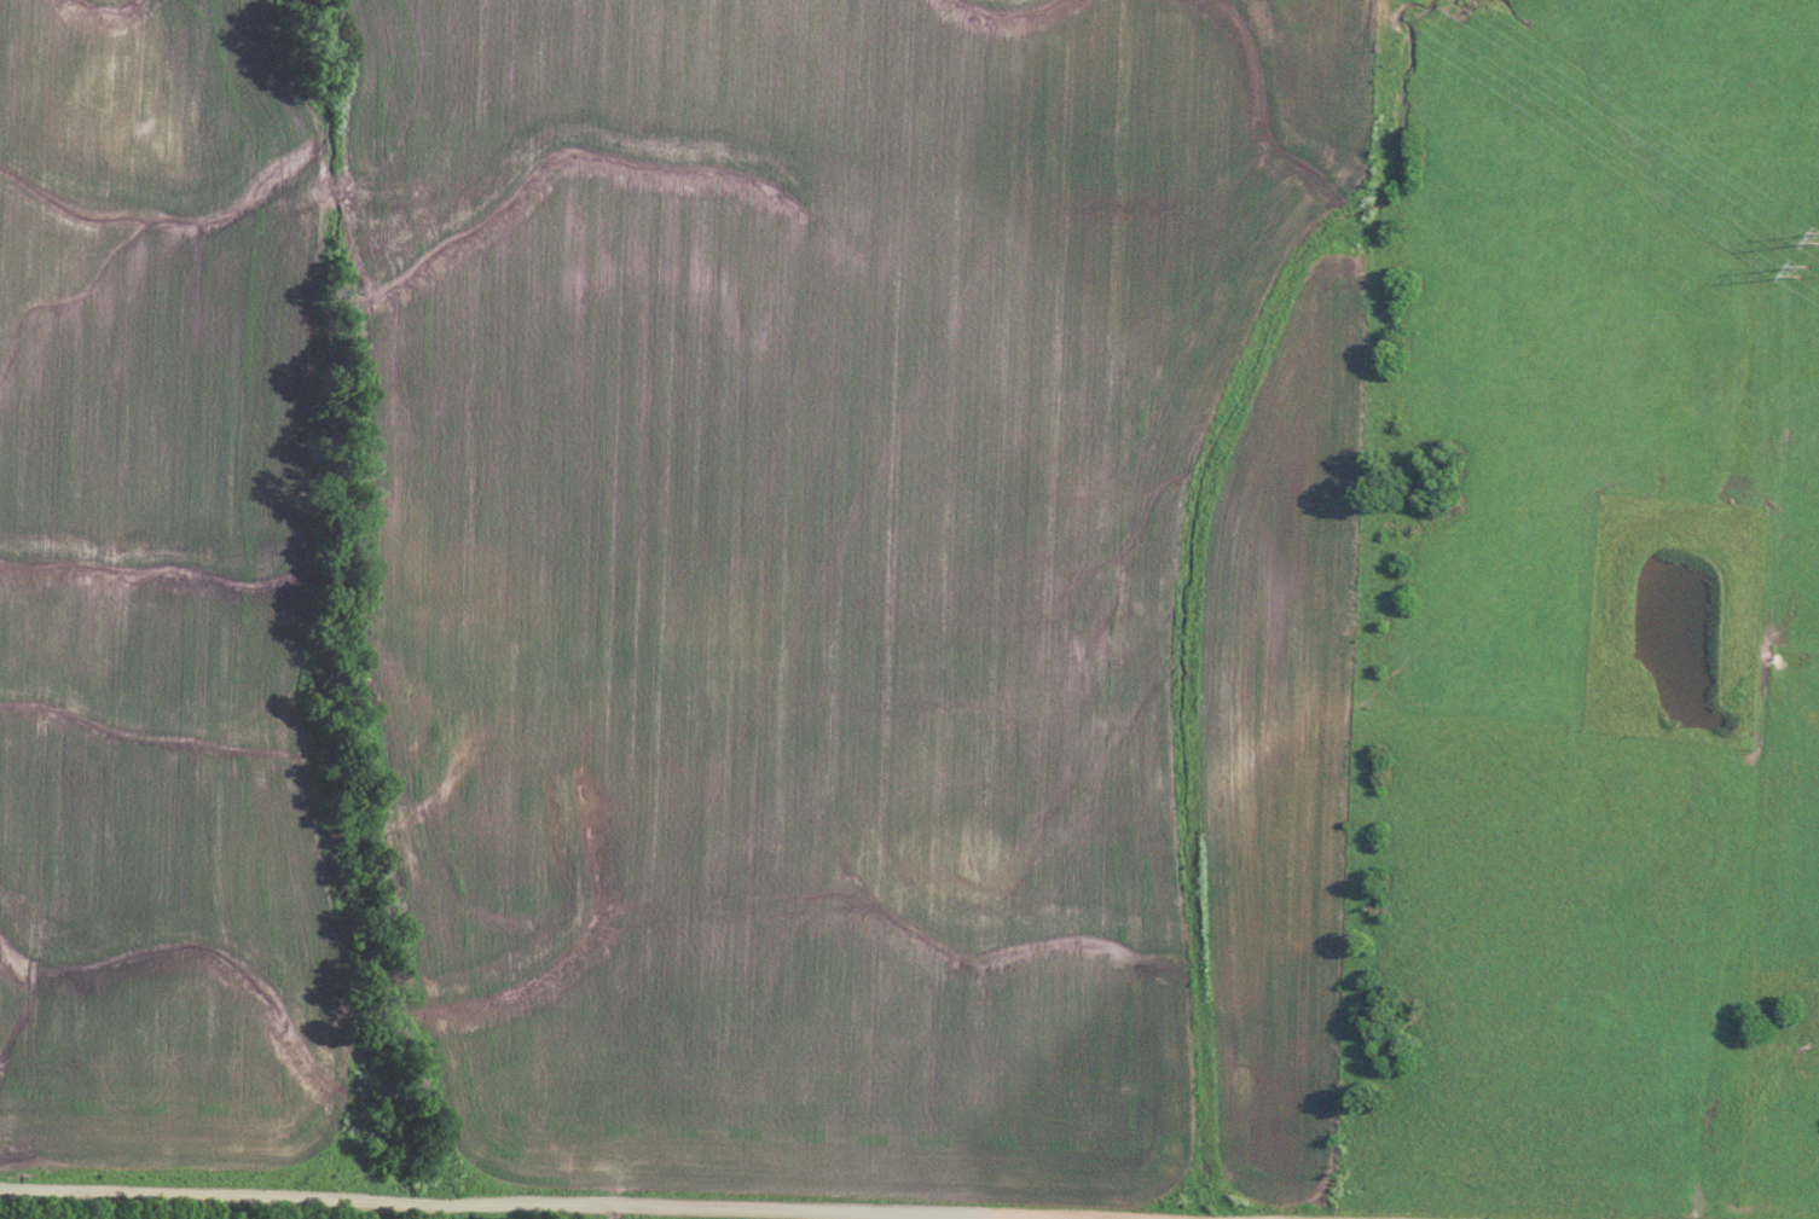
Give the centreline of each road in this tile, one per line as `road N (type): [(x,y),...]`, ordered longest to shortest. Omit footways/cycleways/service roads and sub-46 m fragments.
road 1 (residential): [(1248,1218),(0,1187)]

